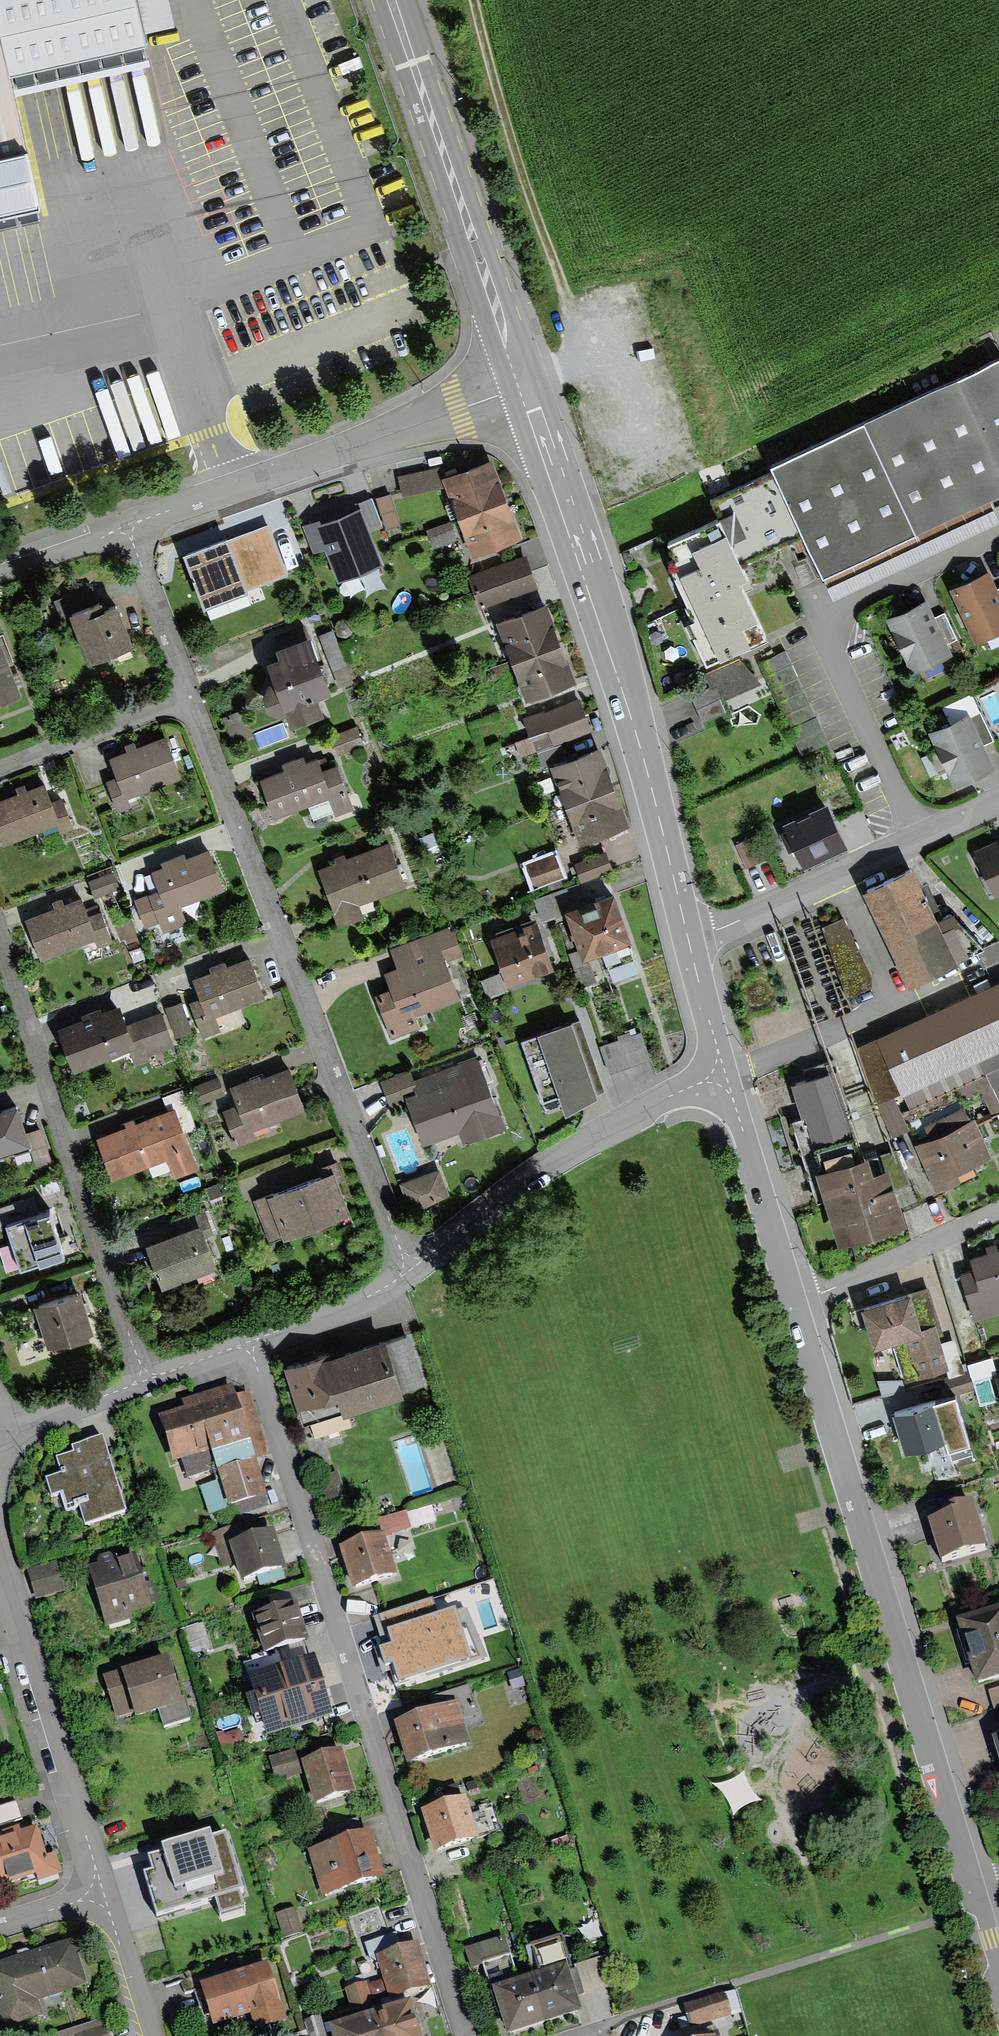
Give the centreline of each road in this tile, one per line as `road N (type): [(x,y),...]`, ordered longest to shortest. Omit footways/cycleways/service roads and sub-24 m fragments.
road 1 (residential): [(248,1343),(466,2035)]
road 2 (residential): [(189,695),(412,1268)]
road 3 (tertiary): [(795,1301),(973,1887)]
road 4 (tertiary): [(524,386),(602,613),(688,940)]
road 5 (residential): [(146,1380),(0,938)]
road 6 (track): [(524,386),(562,361),(568,325),(471,0)]
road 7 (residential): [(127,525),(524,386)]
road 8 (residential): [(998,533),(860,599),(833,633),(837,663),(918,839)]
road 9 (tertiary): [(388,0),(524,386)]
road 10 (residential): [(412,1268),(566,1151),(726,1075)]
road 11 (residential): [(104,1892),(0,1566)]
road 12 (residential): [(688,940),(918,839)]
road 13 (tertiary): [(726,1075),(795,1301)]
road 14 (residential): [(795,1301),(998,1212)]
road 15 (residential): [(0,767),(189,695)]
road 16 (residential): [(248,1343),(366,1297),(412,1268)]
road 17 (residential): [(127,525),(189,695)]
road 18 (residential): [(0,1438),(146,1380)]
road 19 (residential): [(149,2035),(104,1892)]
road 20 (tertiary): [(688,940),(726,1075)]
road 21 (residential): [(0,570),(127,525)]

